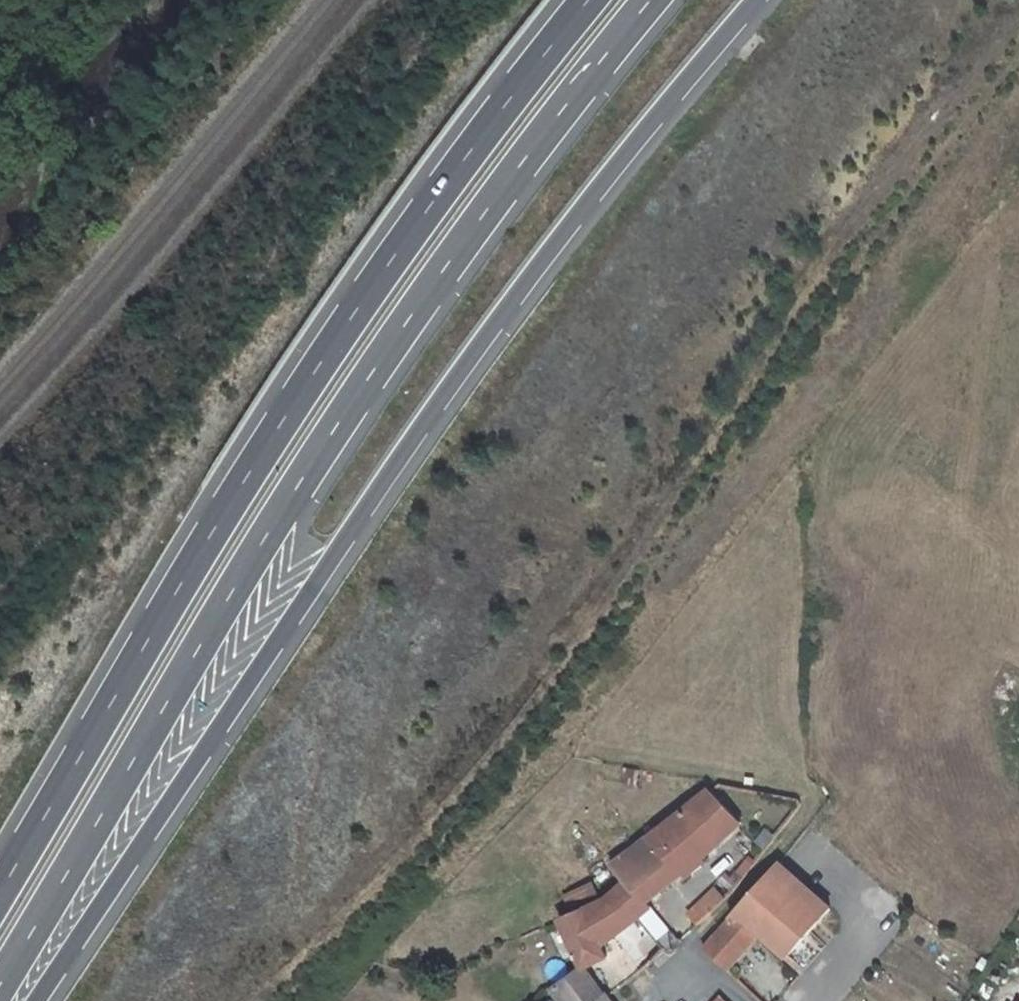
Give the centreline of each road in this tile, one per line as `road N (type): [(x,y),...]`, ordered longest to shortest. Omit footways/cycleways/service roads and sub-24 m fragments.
road 1 (motorway): [(36,1000),(468,357),(674,96),(762,0)]
road 2 (motorway): [(0,982),(403,326),(651,0)]
road 3 (motorway): [(590,0),(428,212),(218,526),(0,882)]

